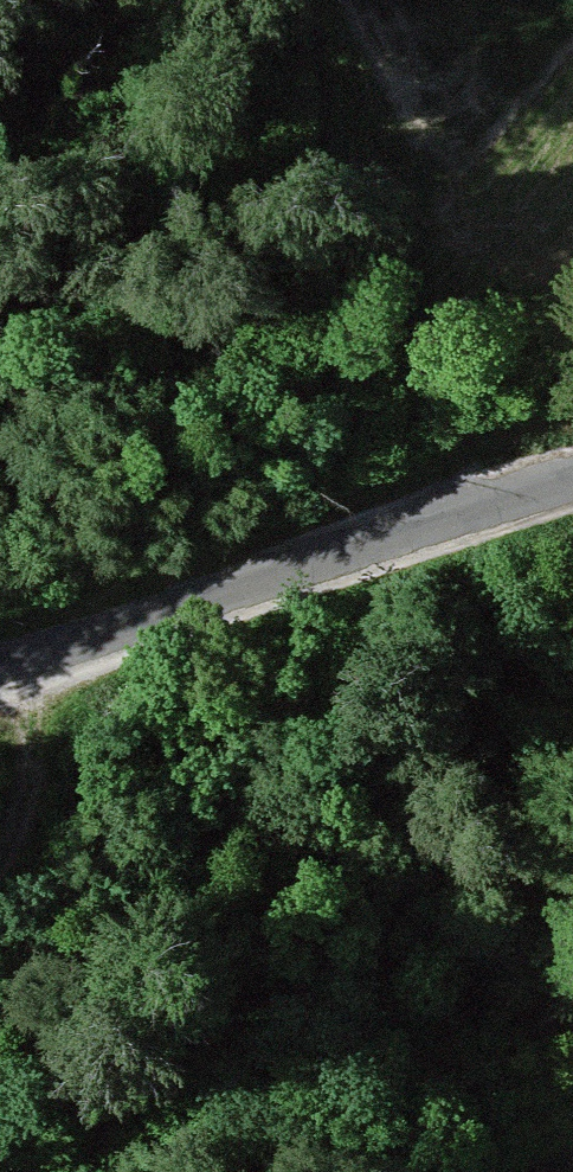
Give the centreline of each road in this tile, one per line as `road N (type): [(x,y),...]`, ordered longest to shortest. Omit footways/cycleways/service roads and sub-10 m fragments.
road 1 (tertiary): [(0,661),(572,477)]
road 2 (track): [(0,300),(297,178)]
road 3 (track): [(17,657),(26,773),(0,858)]

